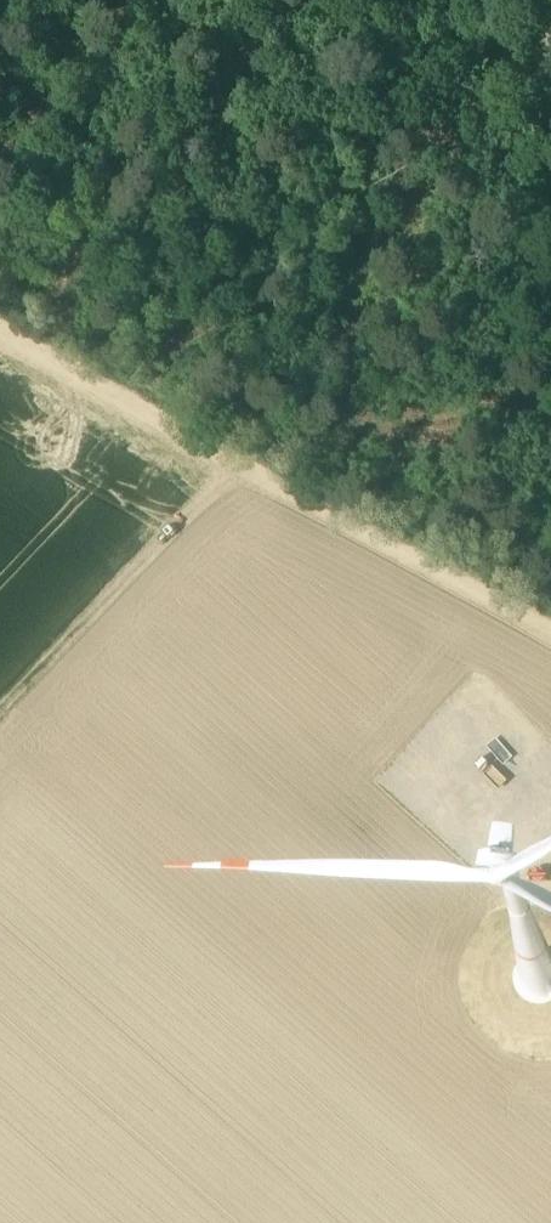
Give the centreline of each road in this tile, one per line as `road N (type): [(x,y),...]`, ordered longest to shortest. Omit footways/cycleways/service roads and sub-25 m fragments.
road 1 (track): [(0,340),(550,631)]
road 2 (track): [(0,719),(240,468)]

